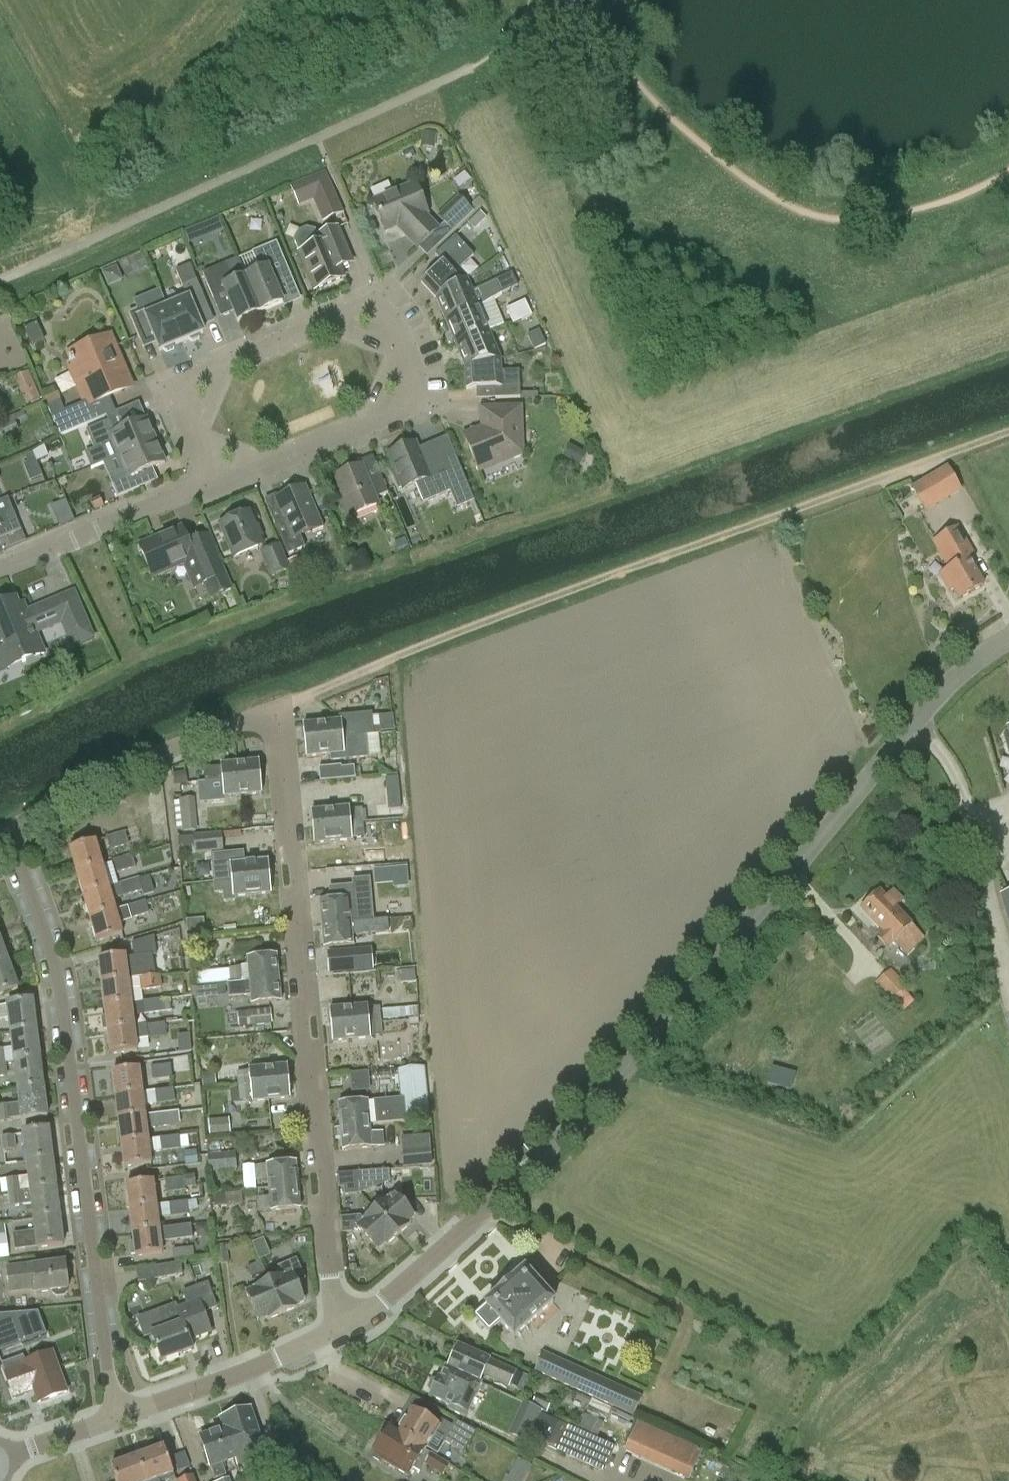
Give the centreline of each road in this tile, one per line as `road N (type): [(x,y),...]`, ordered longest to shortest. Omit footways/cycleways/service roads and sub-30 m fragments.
road 1 (track): [(280,709),(455,631),(1008,432)]
road 2 (unclassified): [(538,1162),(957,676),(1008,637)]
road 3 (residential): [(338,1330),(280,709)]
road 4 (residential): [(9,834),(60,990),(115,1420)]
road 5 (residential): [(219,484),(178,384),(367,306),(391,329),(405,367),(405,408)]
road 6 (residential): [(9,834),(139,764),(280,709)]
road 7 (residential): [(338,1330),(376,1307),(538,1162)]
road 8 (residential): [(219,484),(0,572)]
road 9 (residential): [(405,408),(219,484)]
road 10 (residential): [(115,1420),(246,1371)]
road 11 (residential): [(0,1460),(115,1420)]

